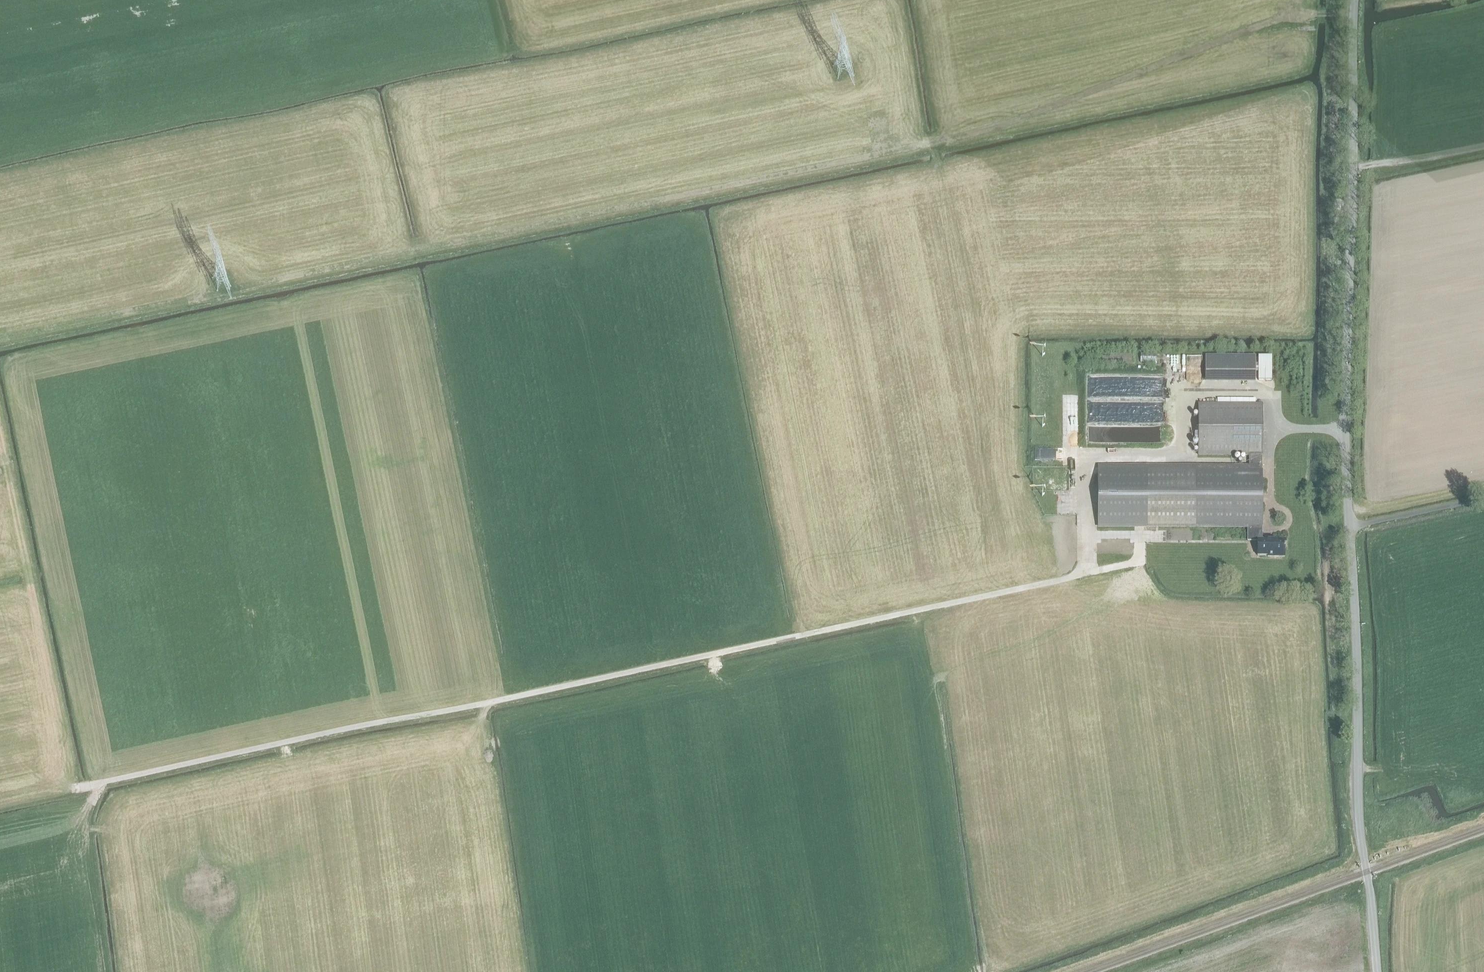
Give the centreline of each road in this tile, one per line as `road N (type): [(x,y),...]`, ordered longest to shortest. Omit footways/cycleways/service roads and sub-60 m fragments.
road 1 (unclassified): [(1376,971),(1359,813),(1357,624),(1343,435),(1354,0)]

